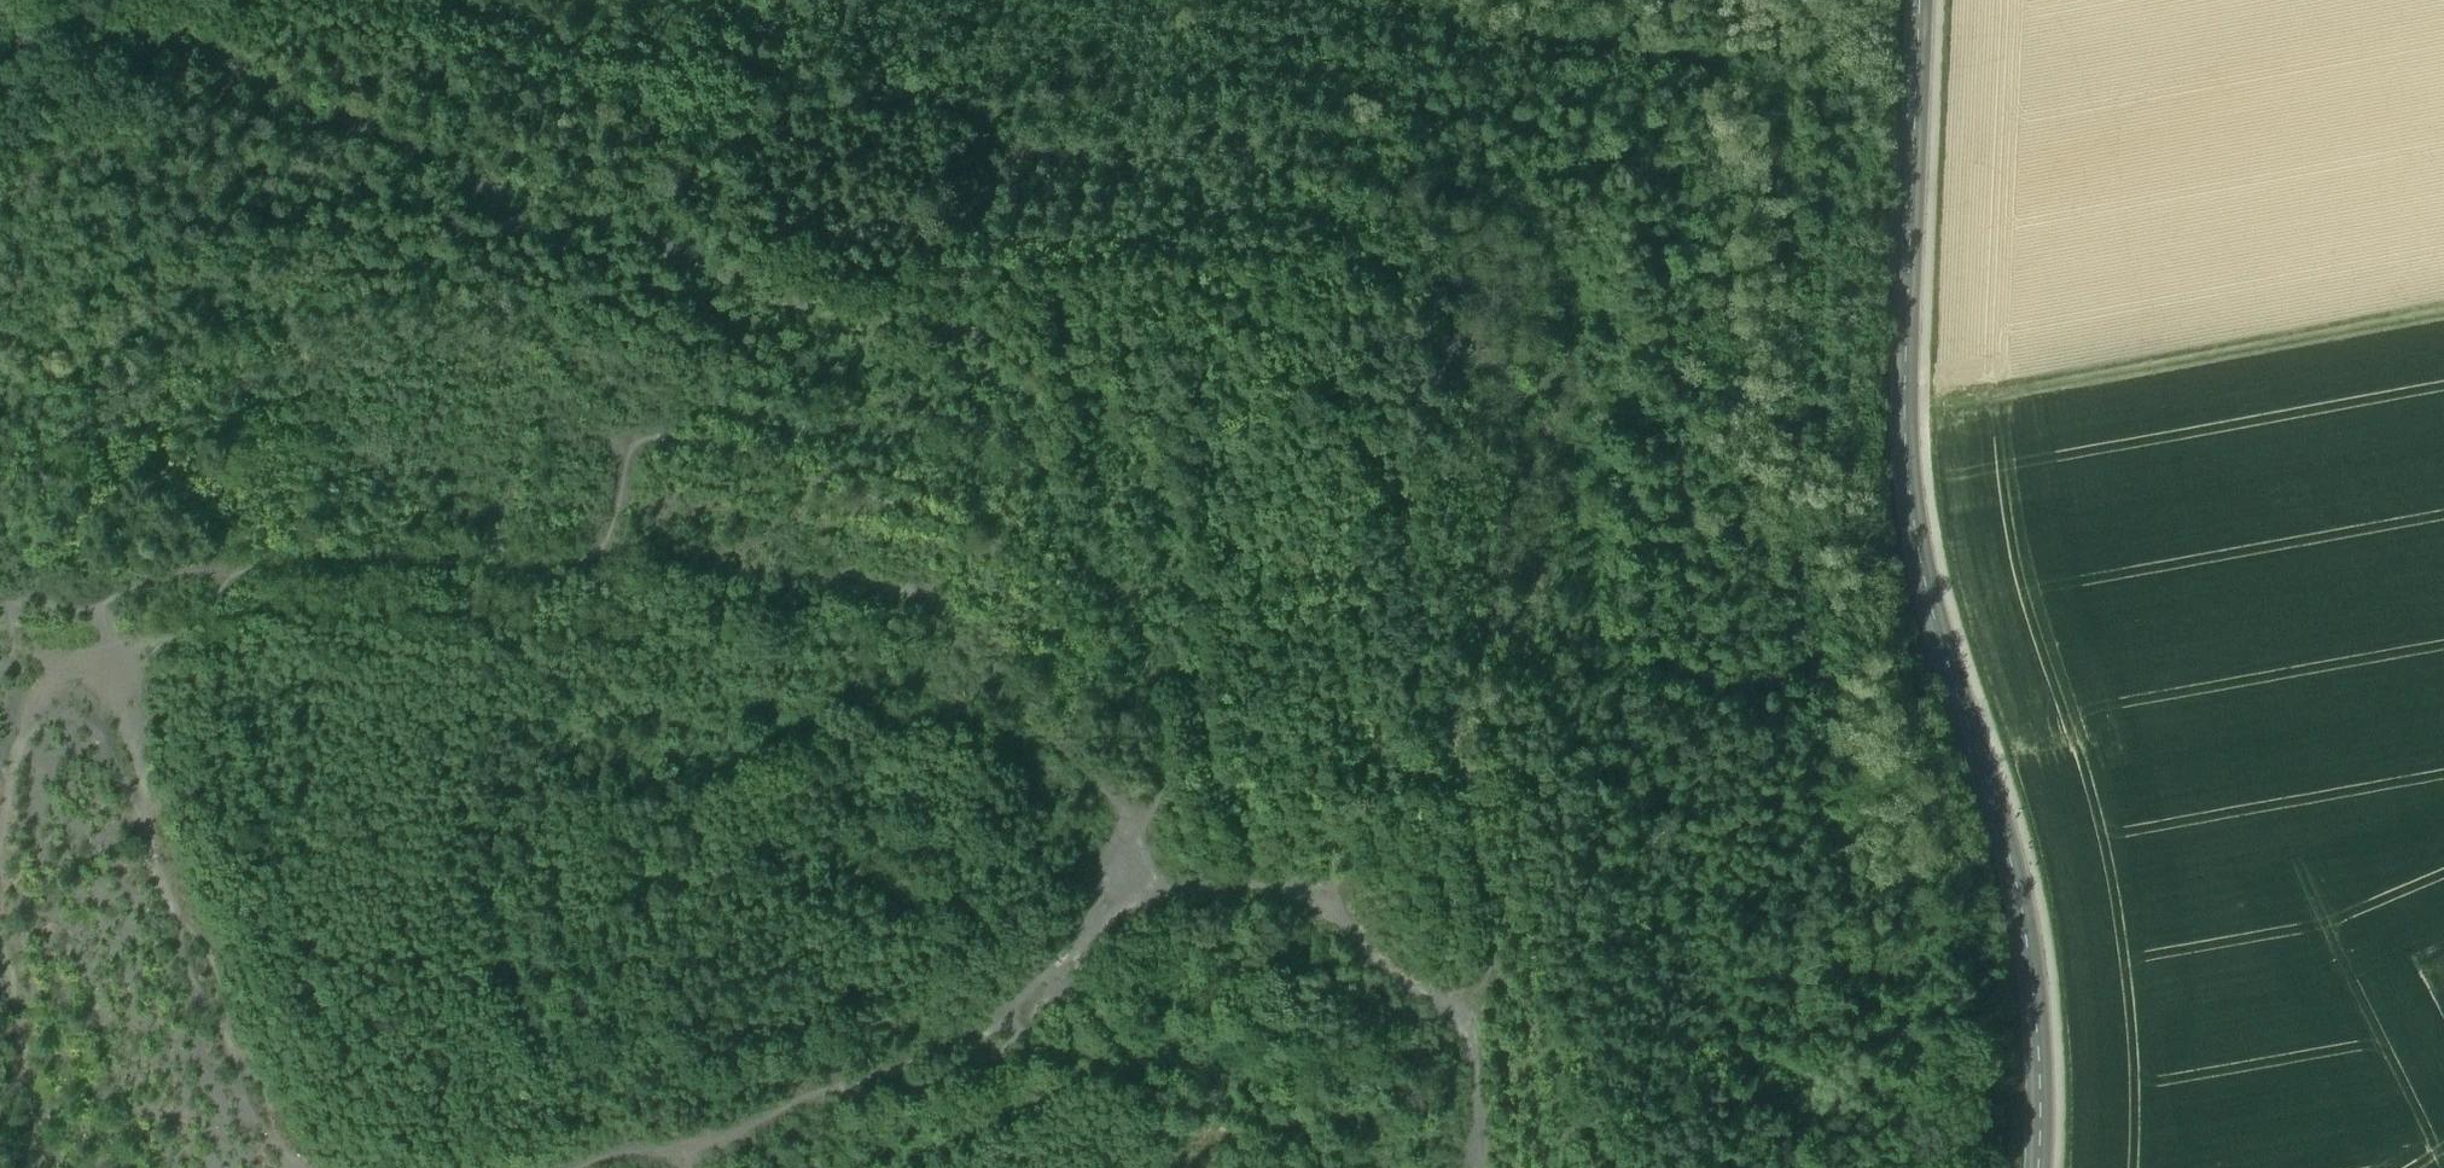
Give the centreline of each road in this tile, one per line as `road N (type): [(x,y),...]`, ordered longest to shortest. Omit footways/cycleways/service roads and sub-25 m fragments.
road 1 (residential): [(2055,1167),(2042,975),(2027,897),(1951,655),(1918,490),(1940,0)]
road 2 (track): [(2443,327),(1920,416)]

